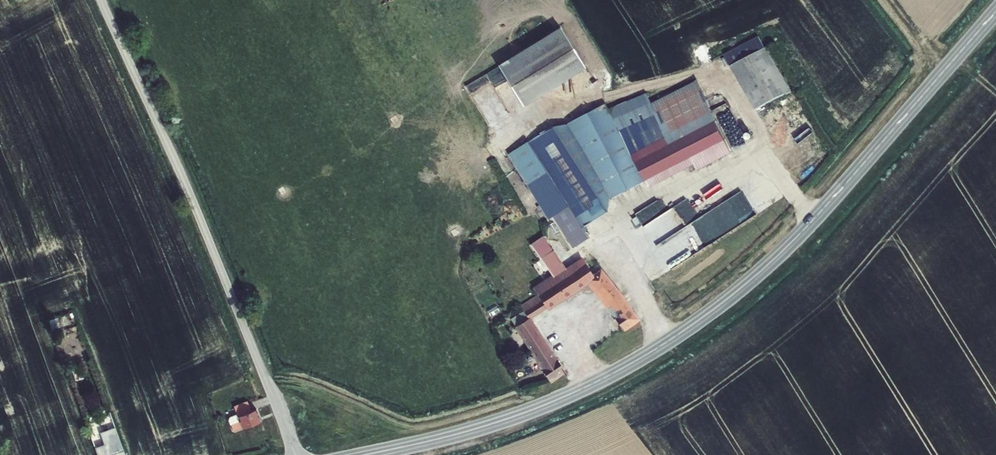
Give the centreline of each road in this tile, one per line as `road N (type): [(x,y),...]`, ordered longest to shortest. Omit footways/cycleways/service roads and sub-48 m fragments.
road 1 (secondary): [(364,454),(549,403),(700,320),(803,231),(995,11)]
road 2 (unclassified): [(295,454),(102,0)]

